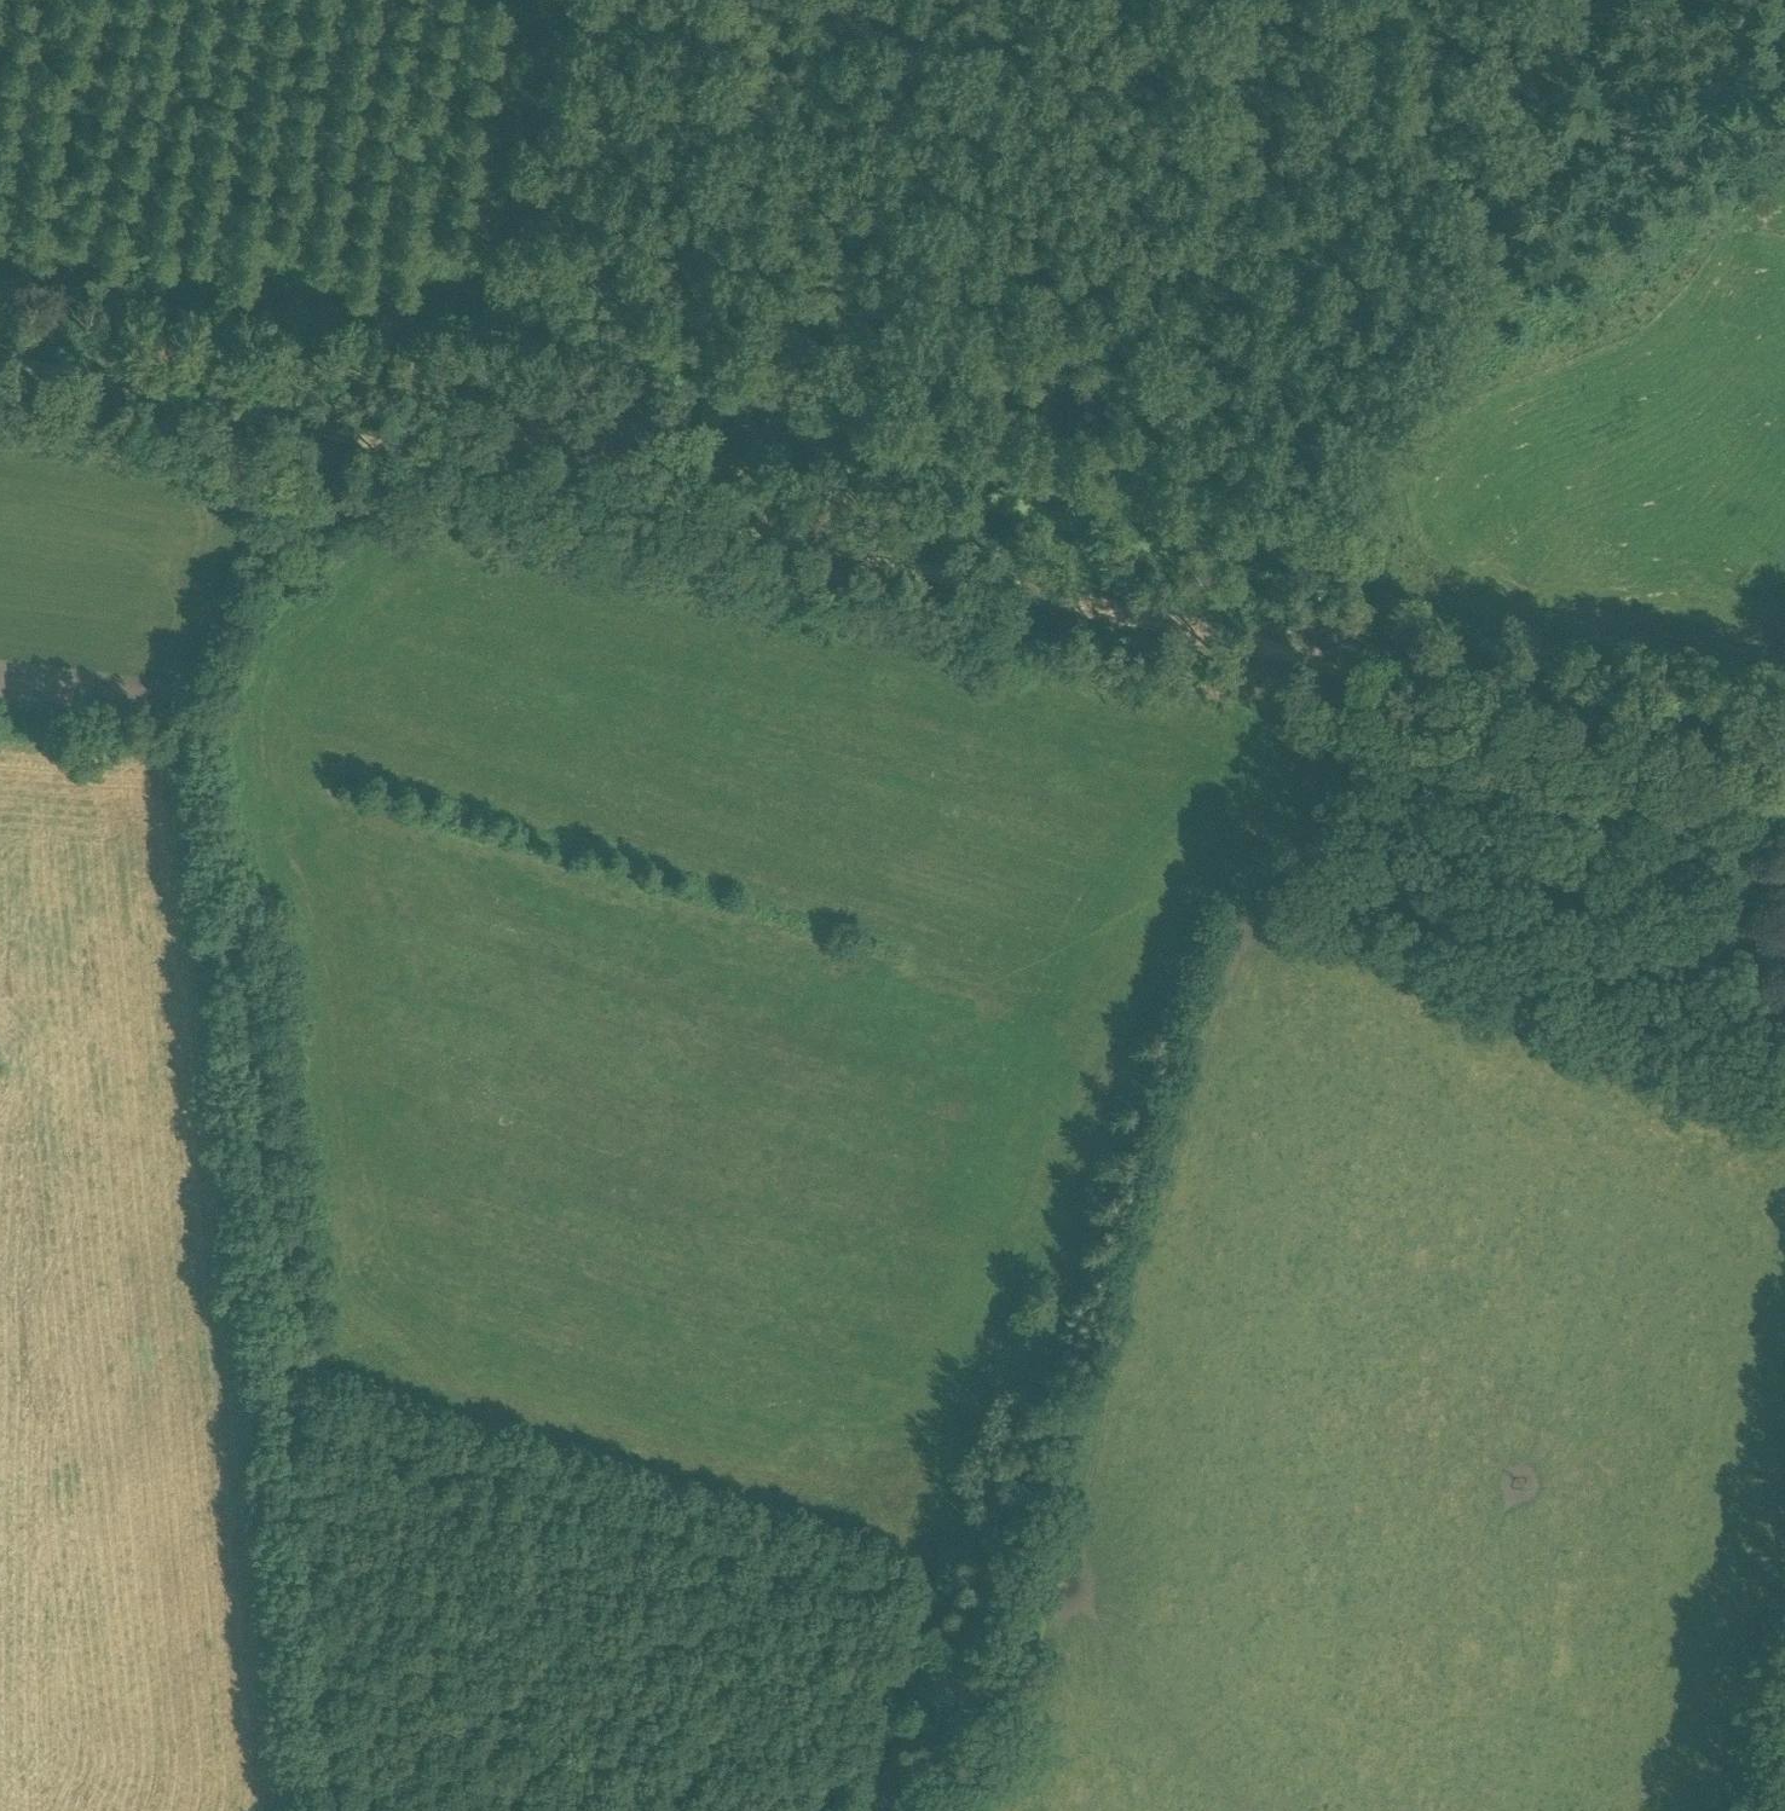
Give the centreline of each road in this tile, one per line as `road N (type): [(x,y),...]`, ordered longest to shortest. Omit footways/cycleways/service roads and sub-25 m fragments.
road 1 (track): [(0,357),(1781,760)]
road 2 (track): [(1784,1047),(1767,980),(1756,852),(1781,760)]

